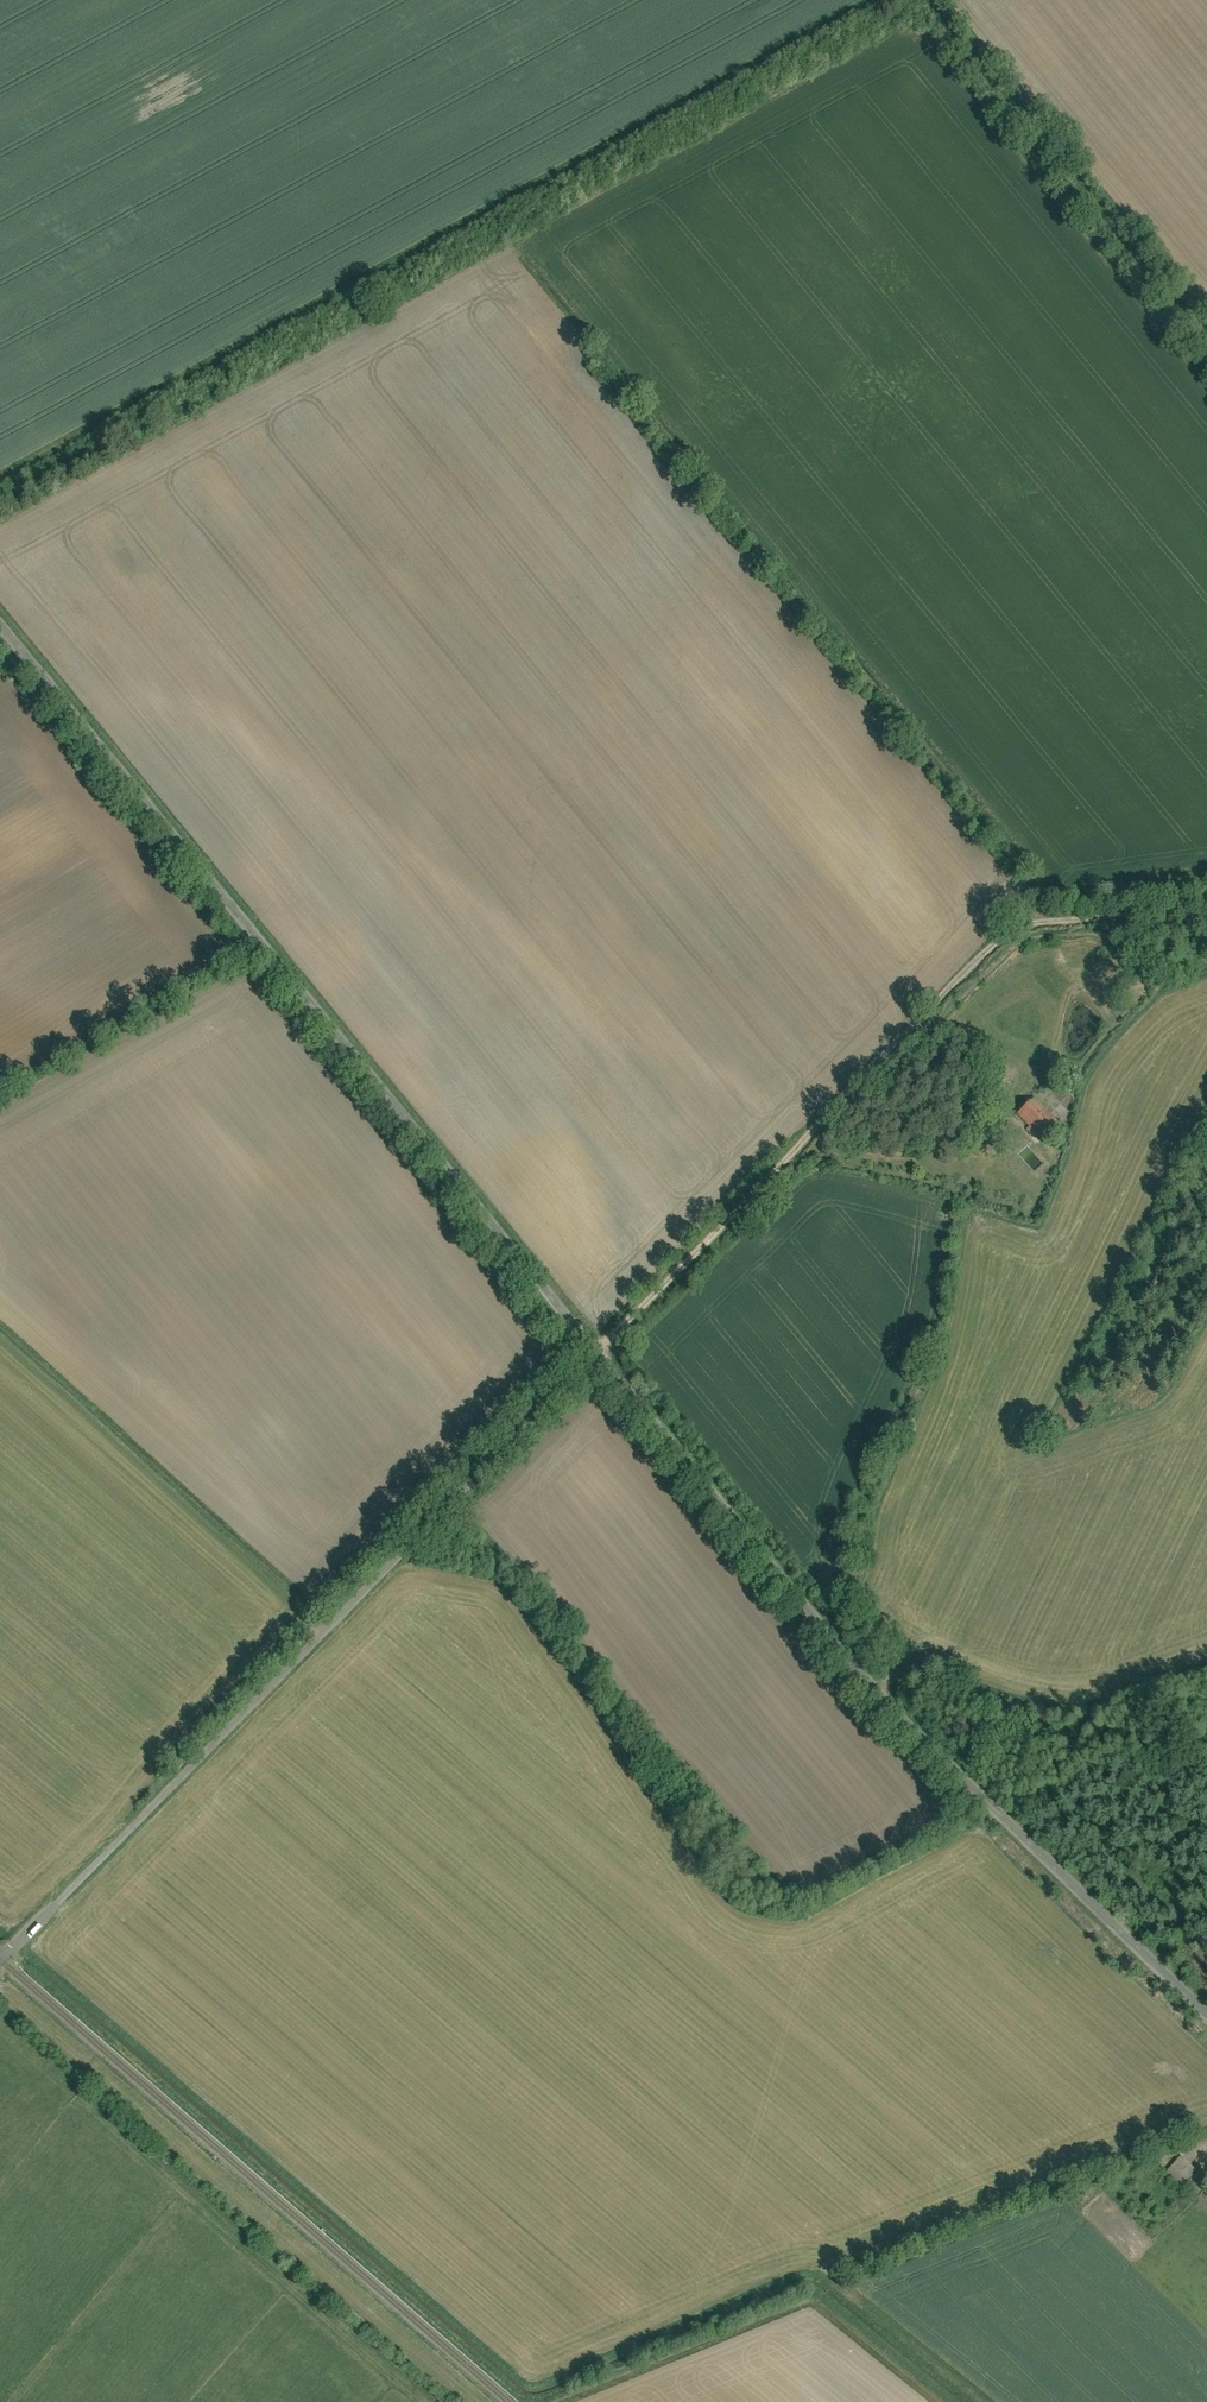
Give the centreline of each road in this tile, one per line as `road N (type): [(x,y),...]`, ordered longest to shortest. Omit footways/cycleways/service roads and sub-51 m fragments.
road 1 (unclassified): [(598,1345),(0,619)]
road 2 (unclassified): [(1206,2013),(990,1806),(863,1670),(598,1345)]
road 3 (unclassified): [(598,1345),(0,1964)]
road 4 (track): [(929,1012),(1018,927),(1206,908)]

